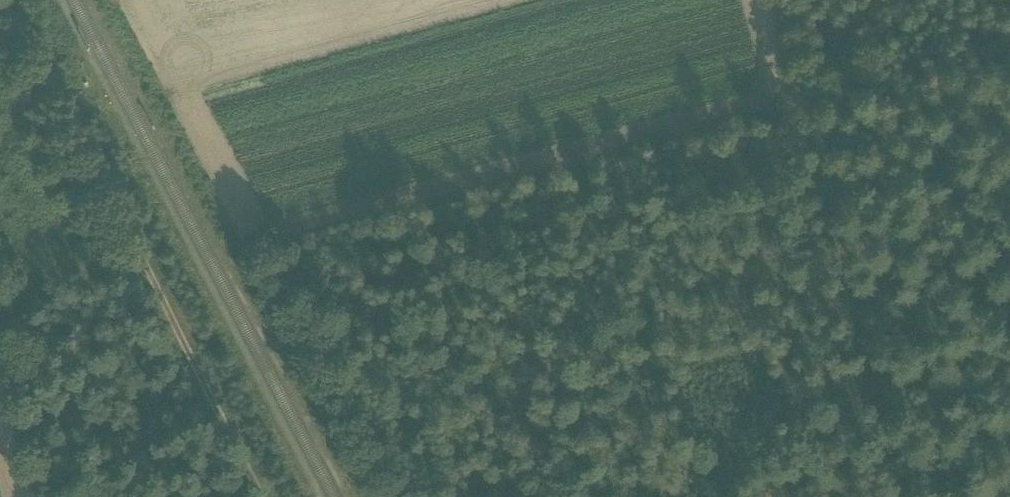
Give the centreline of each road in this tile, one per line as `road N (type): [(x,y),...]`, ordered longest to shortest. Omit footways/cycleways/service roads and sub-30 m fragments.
road 1 (track): [(15,0),(274,496)]
road 2 (track): [(799,90),(903,496)]
road 3 (track): [(0,218),(6,295),(56,496)]
road 4 (track): [(1009,36),(799,90)]
road 5 (track): [(150,257),(6,295)]

